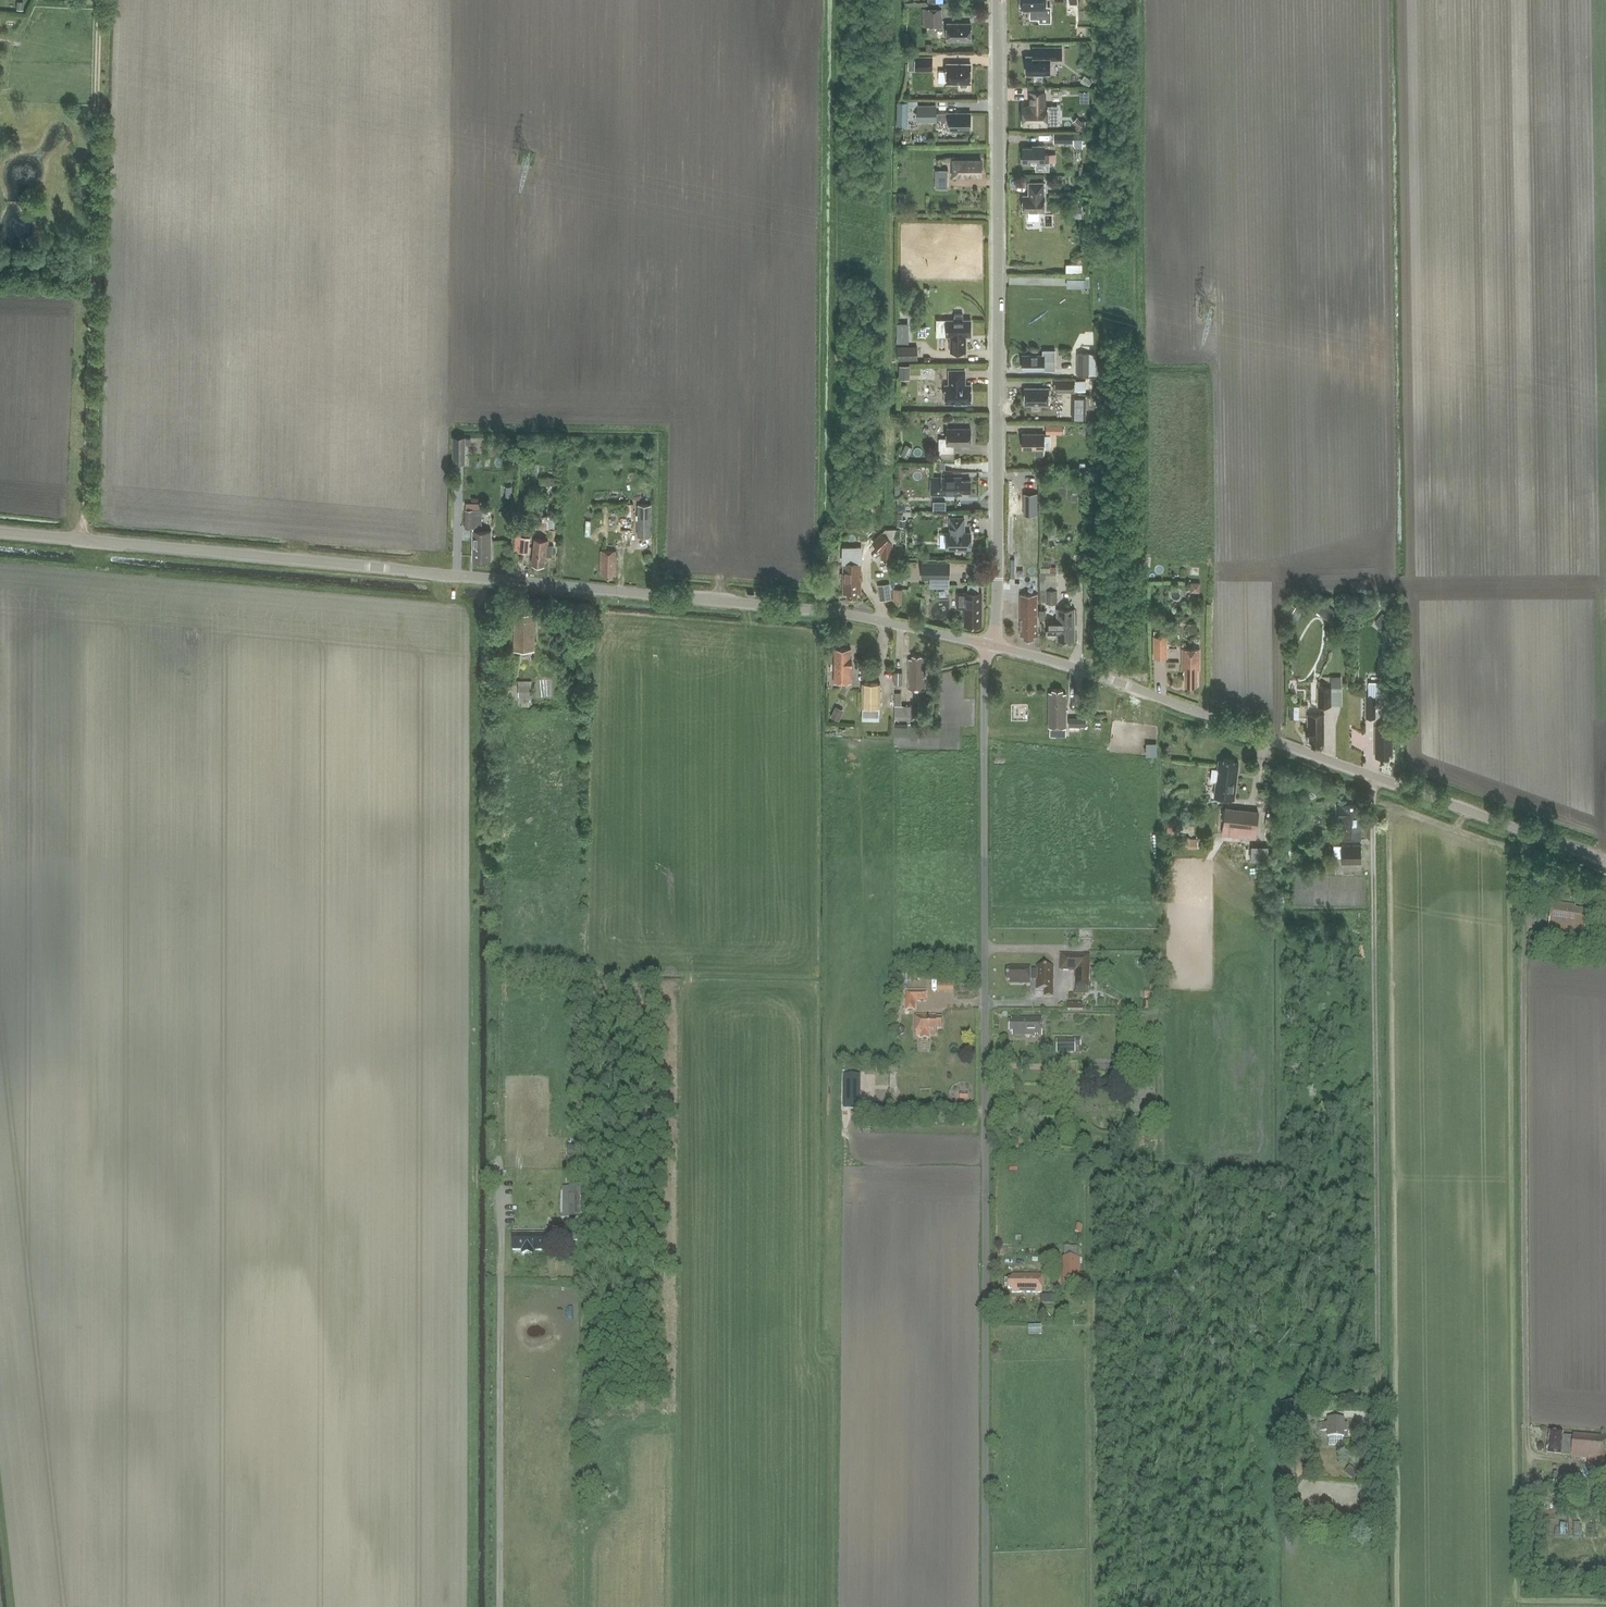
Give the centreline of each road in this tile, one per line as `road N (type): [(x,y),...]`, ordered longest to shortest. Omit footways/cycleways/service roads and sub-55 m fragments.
road 1 (residential): [(983,646),(846,615),(0,531)]
road 2 (unclassified): [(983,1606),(983,646)]
road 3 (residential): [(1605,866),(1069,666),(993,648)]
road 4 (unclassified): [(993,648),(996,0)]
road 5 (track): [(1376,780),(1380,1401)]
road 6 (track): [(83,539),(101,0)]

